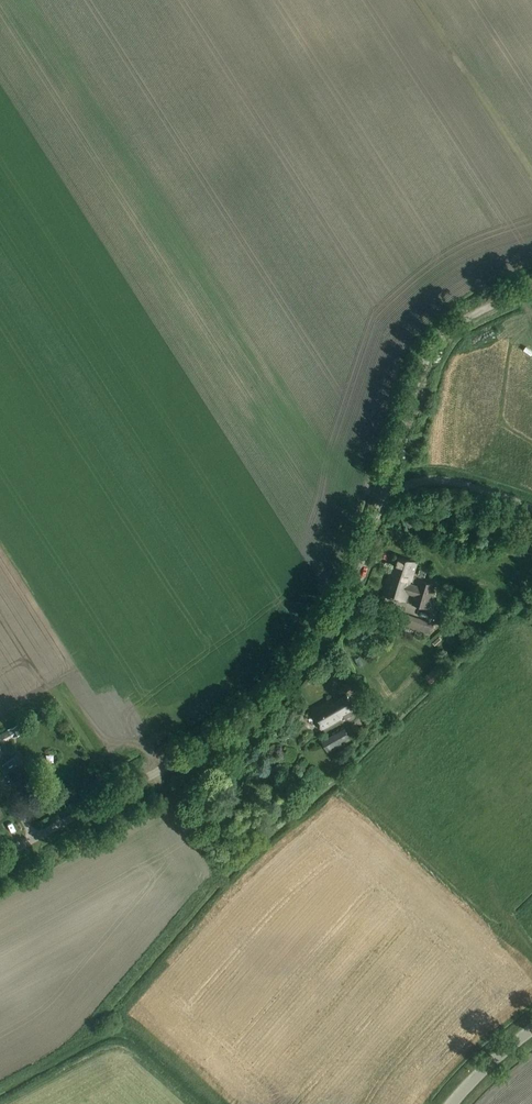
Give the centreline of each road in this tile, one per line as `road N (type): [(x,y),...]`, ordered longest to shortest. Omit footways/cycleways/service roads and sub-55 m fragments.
road 1 (unclassified): [(0,859),(269,702),(335,620),(377,517),(398,491),(456,483),(531,510)]
road 2 (track): [(398,491),(435,349),(466,323),(531,295)]

